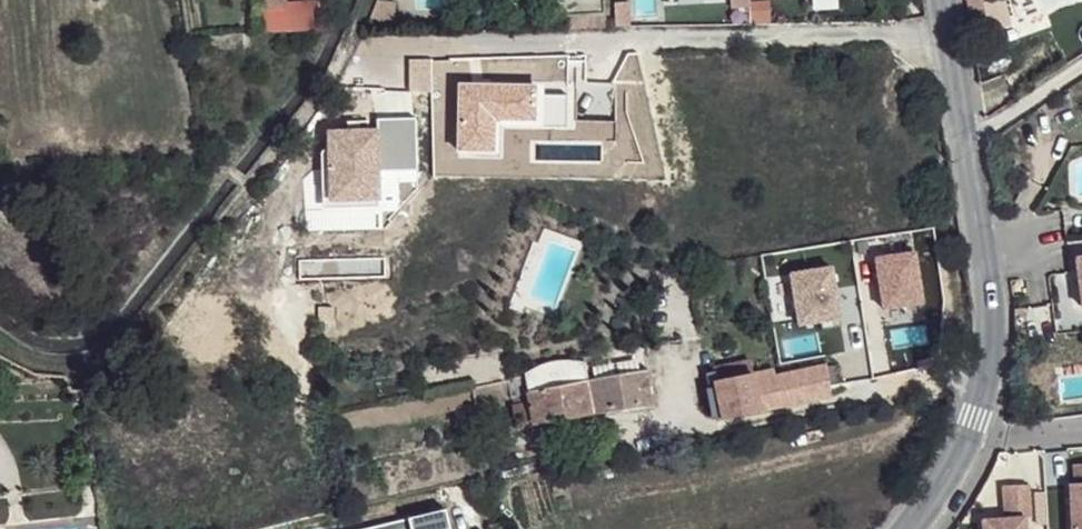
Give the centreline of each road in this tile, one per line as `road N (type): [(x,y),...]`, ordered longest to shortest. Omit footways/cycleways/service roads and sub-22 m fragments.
road 1 (residential): [(909,528),(959,456),(990,367),(994,336),(963,139)]
road 2 (residential): [(963,139),(942,0)]
road 3 (residential): [(963,139),(1081,63)]

